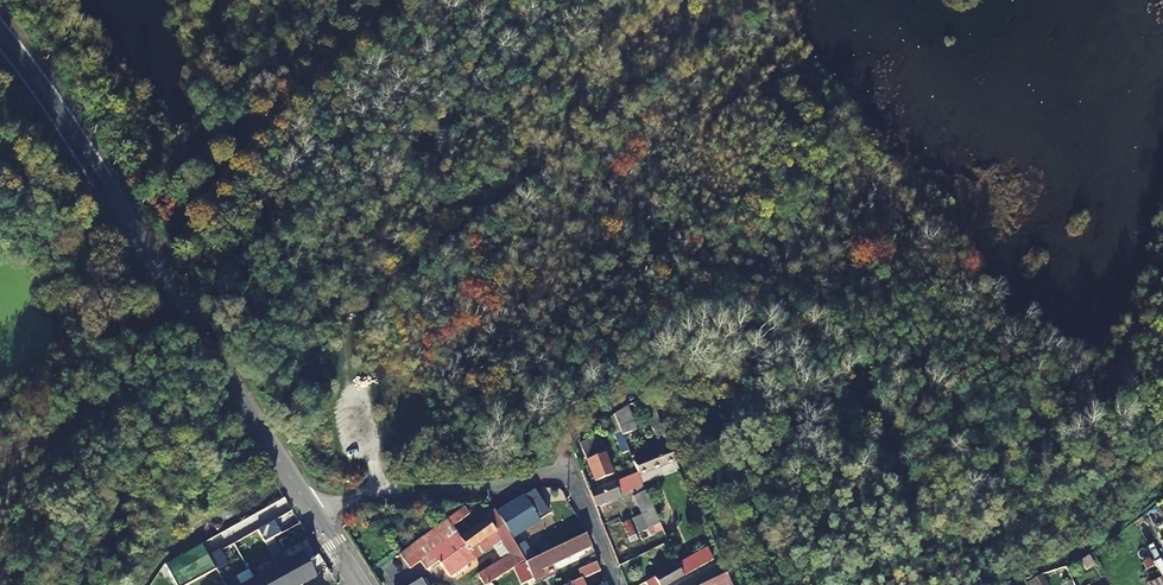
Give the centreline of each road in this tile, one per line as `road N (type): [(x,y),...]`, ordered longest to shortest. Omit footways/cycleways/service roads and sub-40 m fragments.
road 1 (tertiary): [(0,27),(90,151),(307,505)]
road 2 (residential): [(617,584),(582,496),(568,480),(380,497)]

